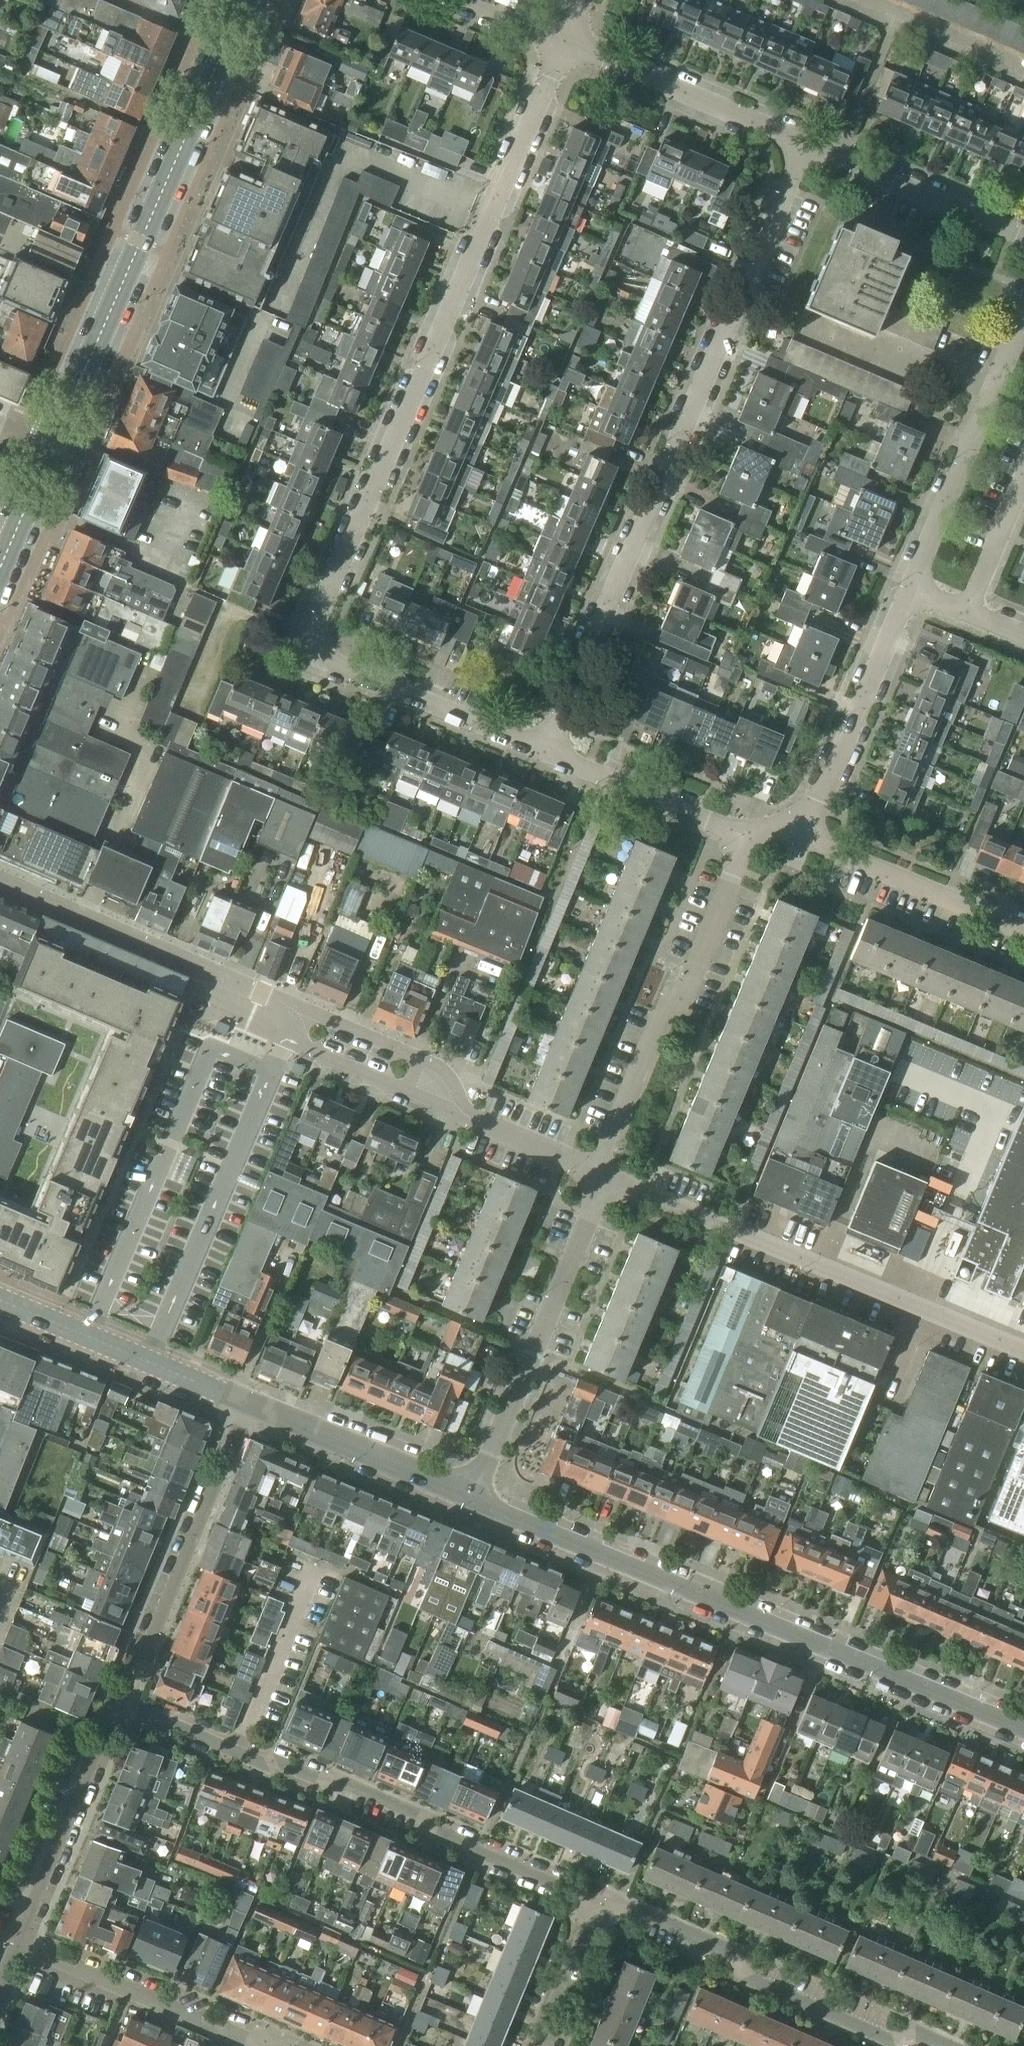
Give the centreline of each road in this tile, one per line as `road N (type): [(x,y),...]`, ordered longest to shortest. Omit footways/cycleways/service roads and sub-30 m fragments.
road 1 (residential): [(544,755),(323,657),(314,638),(567,40)]
road 2 (residential): [(544,755),(805,145)]
road 3 (residential): [(473,1498),(1023,1729)]
road 4 (residential): [(602,1908),(120,1703)]
road 5 (residential): [(50,449),(245,0)]
road 6 (residential): [(1023,1357),(600,1177)]
road 7 (residential): [(600,1177),(651,1027),(684,1005),(747,840)]
road 8 (residential): [(922,2045),(602,1908)]
road 9 (residential): [(473,1498),(600,1177)]
road 10 (residential): [(120,1703),(243,1401)]
road 11 (residential): [(0,881),(280,1001)]
road 12 (residential): [(911,590),(1023,317)]
road 13 (residential): [(0,1298),(243,1401)]
road 14 (residential): [(19,1946),(120,1703)]
road 15 (residential): [(805,145),(567,40)]
road 16 (residential): [(258,2043),(19,1946)]
road 17 (residential): [(810,821),(911,590)]
road 18 (residential): [(243,1401),(473,1498)]
road 19 (residential): [(1023,926),(823,844),(810,821)]
road 20 (residential): [(1023,239),(805,145)]
road 21 (residential): [(280,1001),(290,1038),(467,1116)]
road 22 (residential): [(467,1116),(439,1069),(280,1001)]
road 23 (residential): [(747,840),(544,755)]
road 24 (residential): [(541,2045),(602,1908)]
road 25 (residential): [(467,1116),(600,1177)]
road 26 (residential): [(967,612),(1023,478)]
road 27 (residential): [(0,565),(50,449)]

